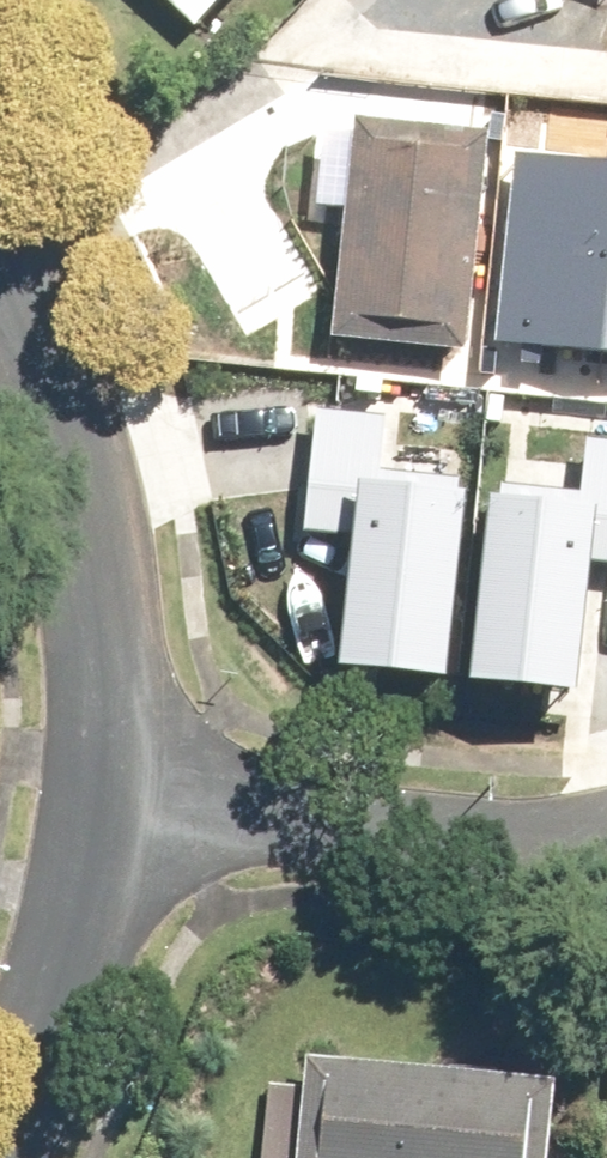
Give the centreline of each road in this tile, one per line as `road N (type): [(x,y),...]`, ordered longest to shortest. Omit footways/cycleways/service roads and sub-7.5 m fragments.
road 1 (residential): [(117,807),(74,514),(0,266)]
road 2 (residential): [(606,841),(117,807)]
road 3 (residential): [(0,1102),(81,928),(117,807)]

